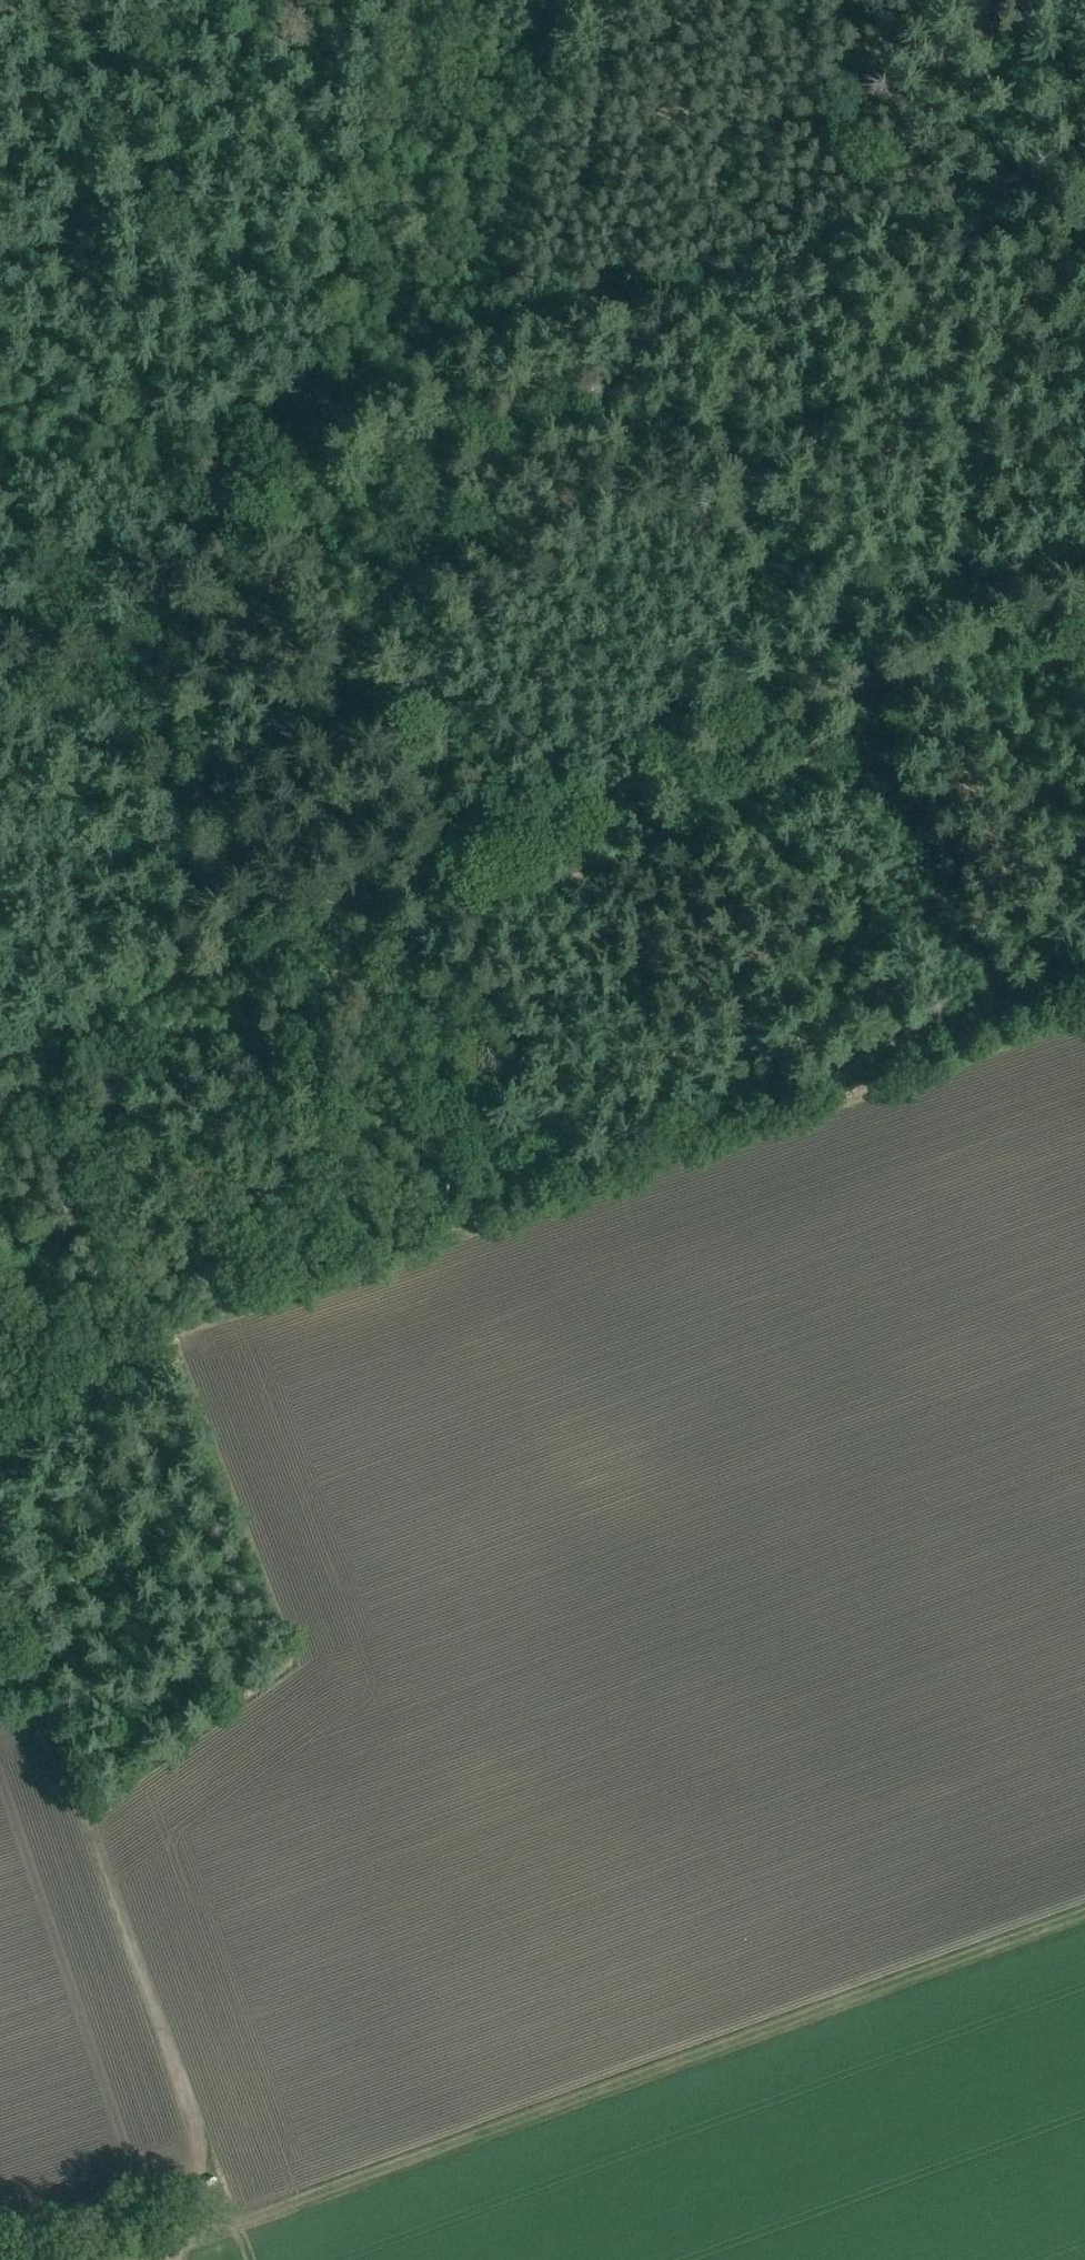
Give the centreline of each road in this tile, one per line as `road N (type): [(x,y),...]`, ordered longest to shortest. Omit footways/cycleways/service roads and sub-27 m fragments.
road 1 (track): [(179,2247),(1084,1914)]
road 2 (track): [(0,1541),(190,2117),(191,2224),(170,2259)]

